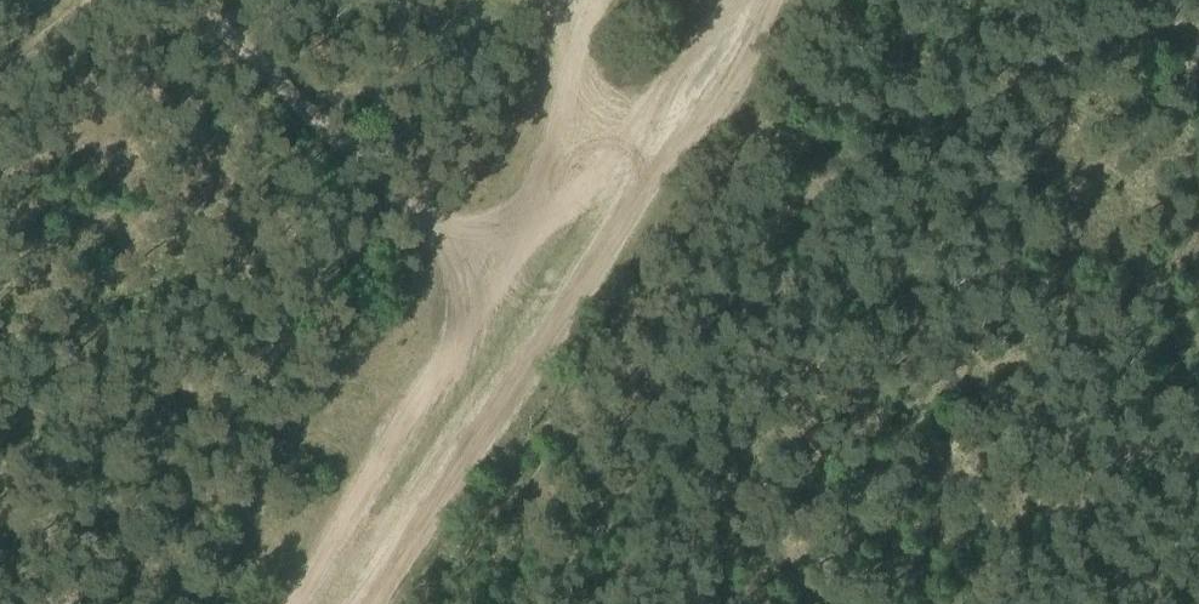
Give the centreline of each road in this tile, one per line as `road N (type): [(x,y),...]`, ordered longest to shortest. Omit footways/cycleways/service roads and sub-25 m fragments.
road 1 (track): [(155,0),(493,269),(280,603)]

